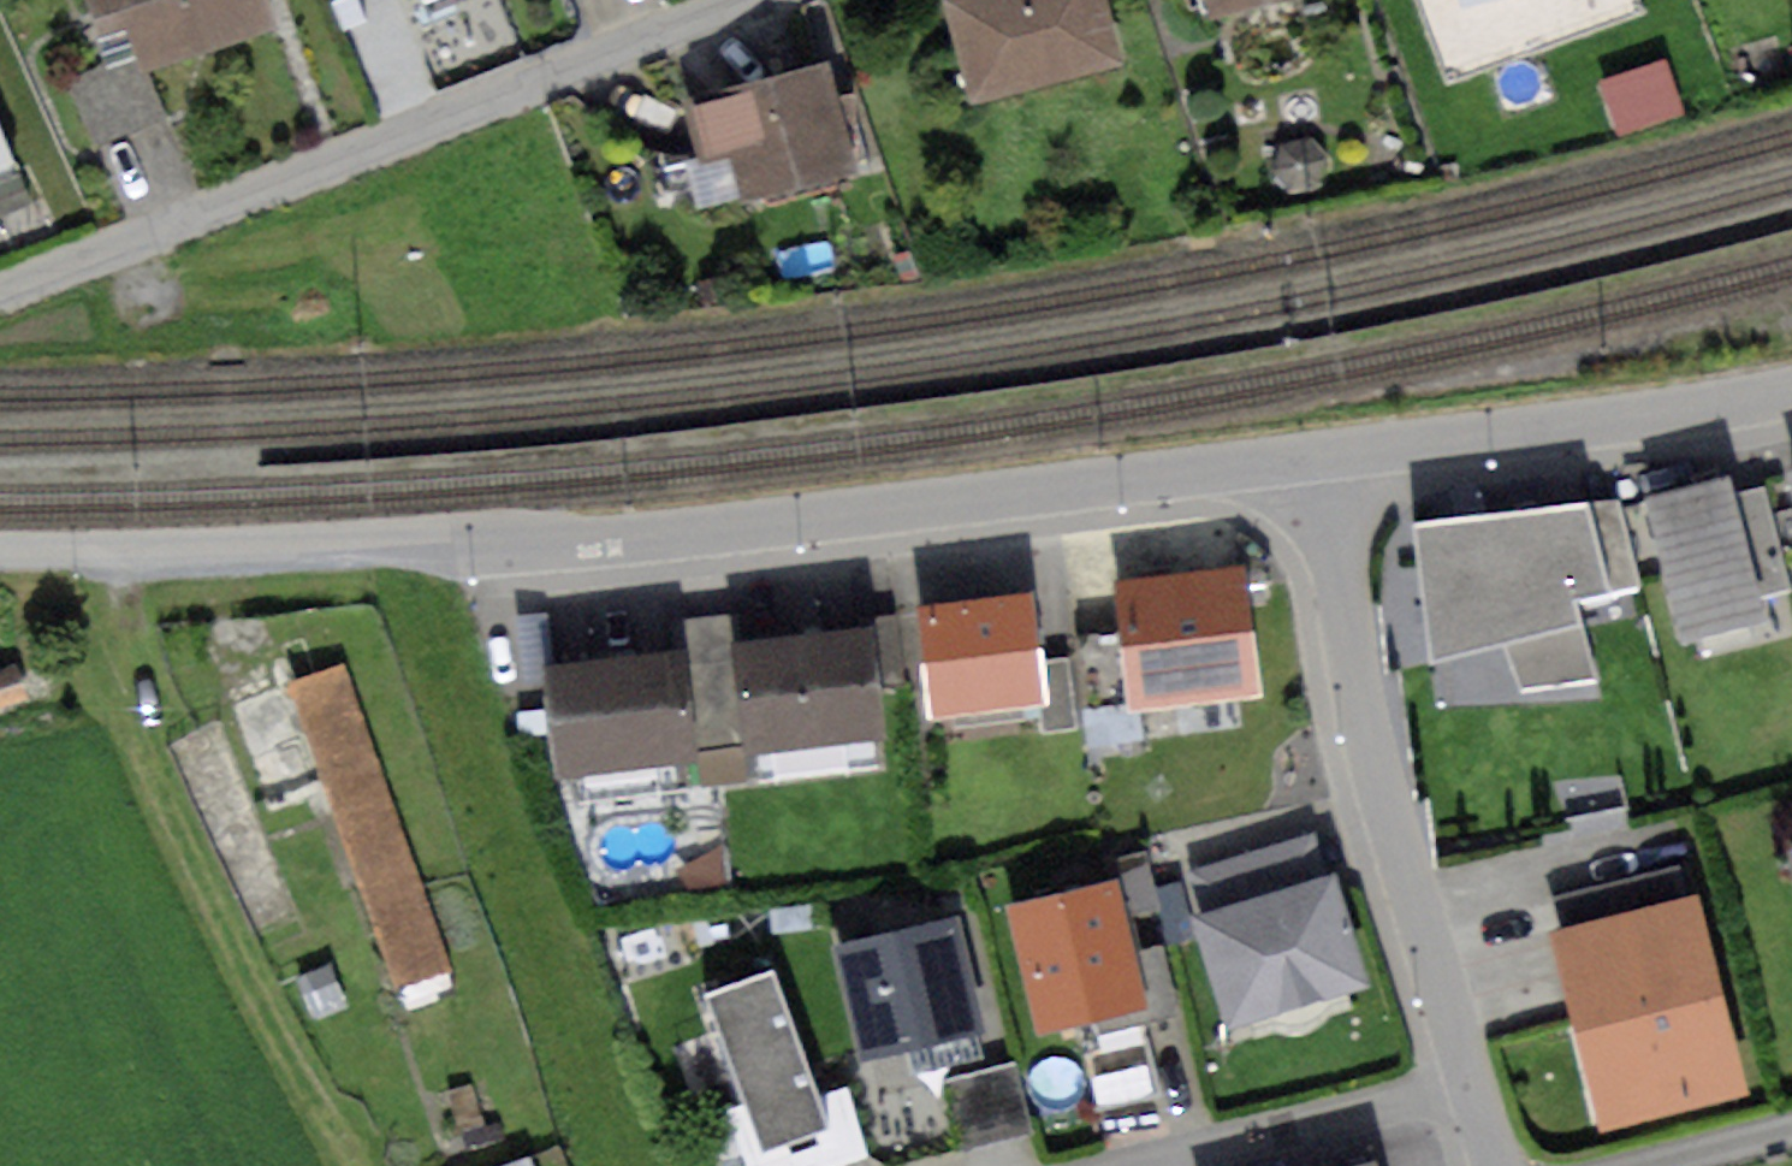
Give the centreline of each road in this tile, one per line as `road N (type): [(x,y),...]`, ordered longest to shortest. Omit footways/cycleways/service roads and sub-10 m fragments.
road 1 (residential): [(1308,462),(789,522),(0,560)]
road 2 (residential): [(0,294),(440,126),(738,0)]
road 3 (residential): [(1480,1165),(1308,462)]
road 4 (residential): [(1791,391),(1308,462)]

